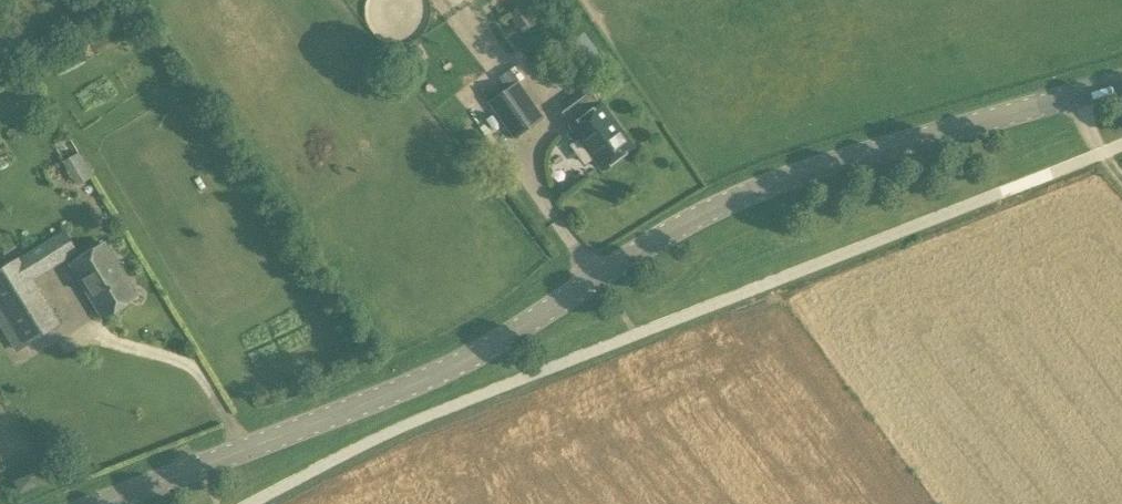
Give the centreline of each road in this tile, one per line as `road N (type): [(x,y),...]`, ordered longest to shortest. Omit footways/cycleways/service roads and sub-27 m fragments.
road 1 (tertiary): [(102,503),(438,373),(735,198),(881,148),(1121,82)]

